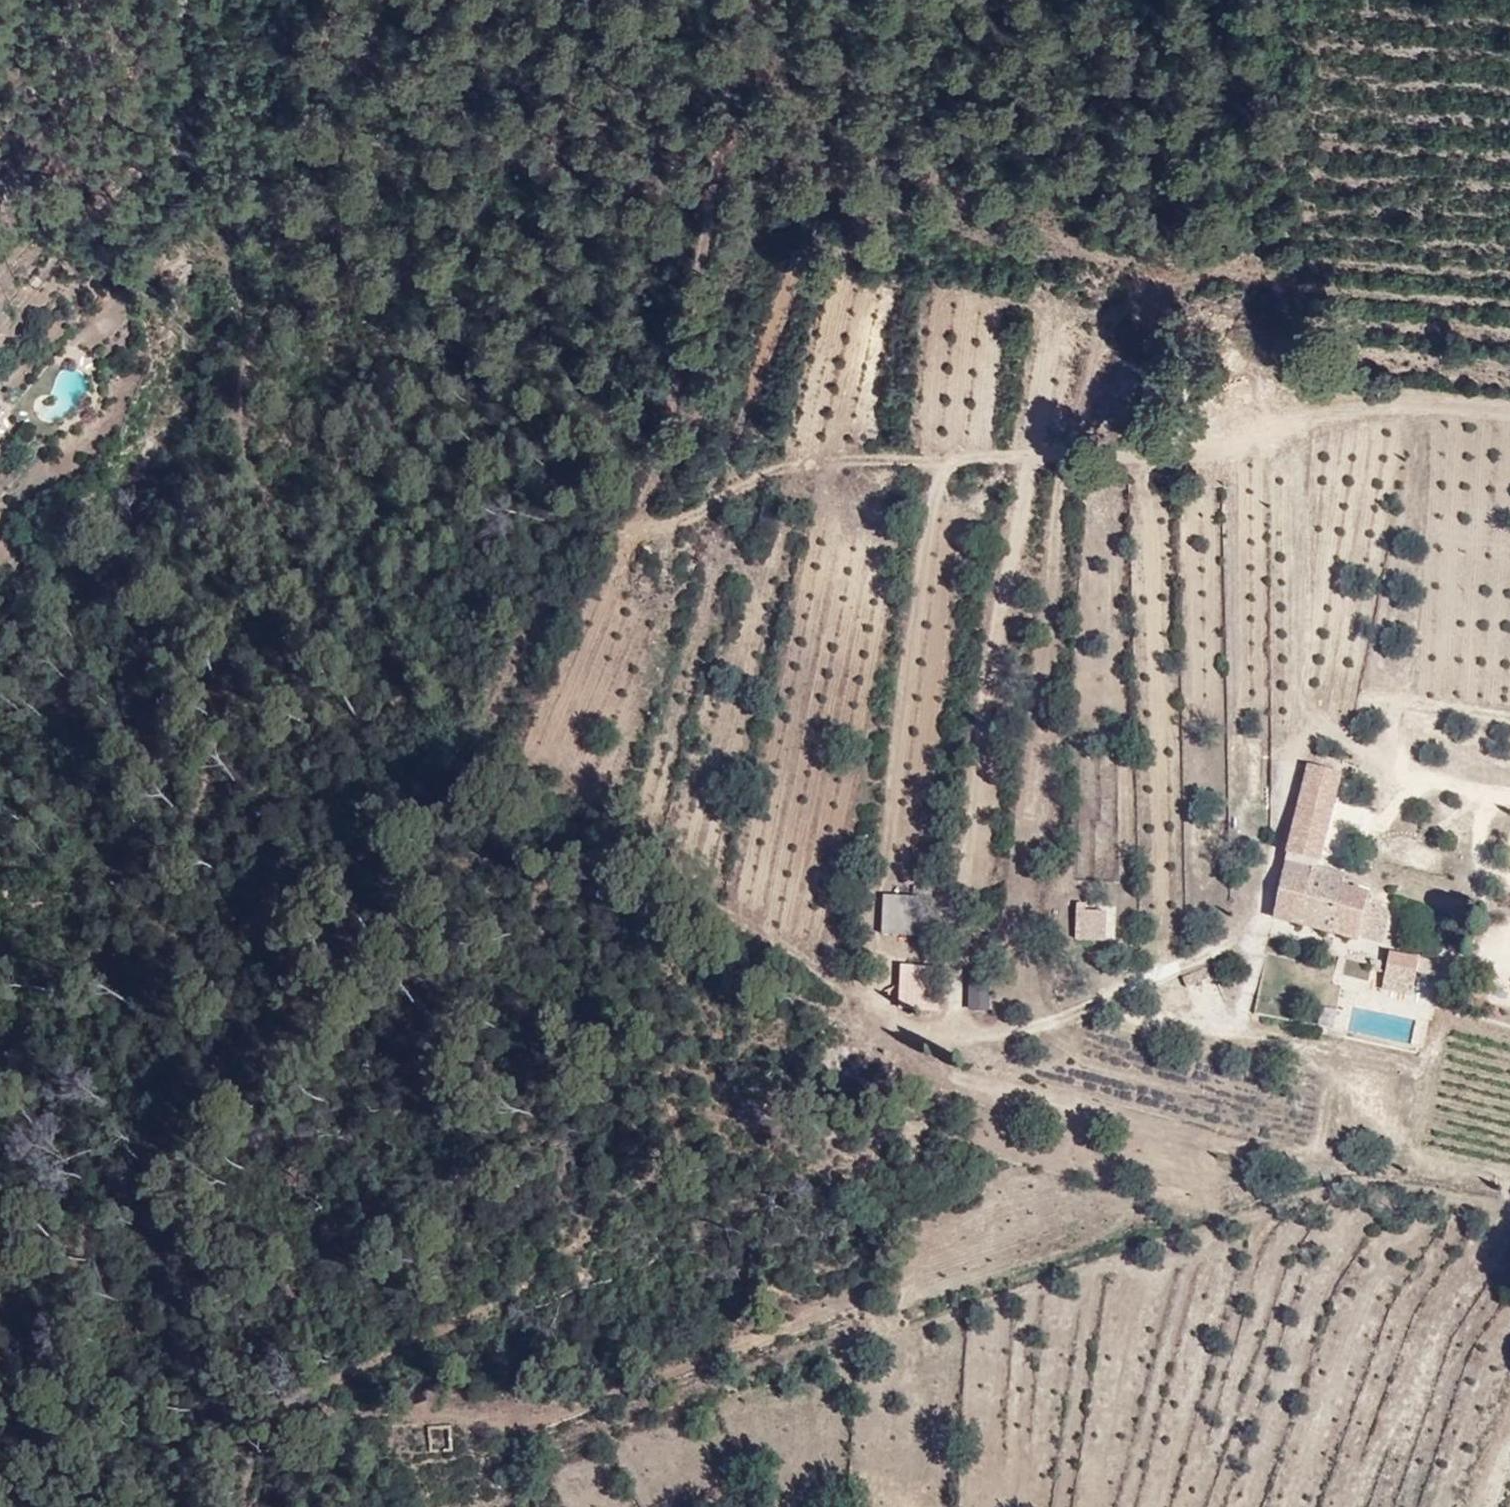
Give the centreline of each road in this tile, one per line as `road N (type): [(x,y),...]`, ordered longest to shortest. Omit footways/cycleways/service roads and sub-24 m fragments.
road 1 (track): [(84,0),(0,136)]

